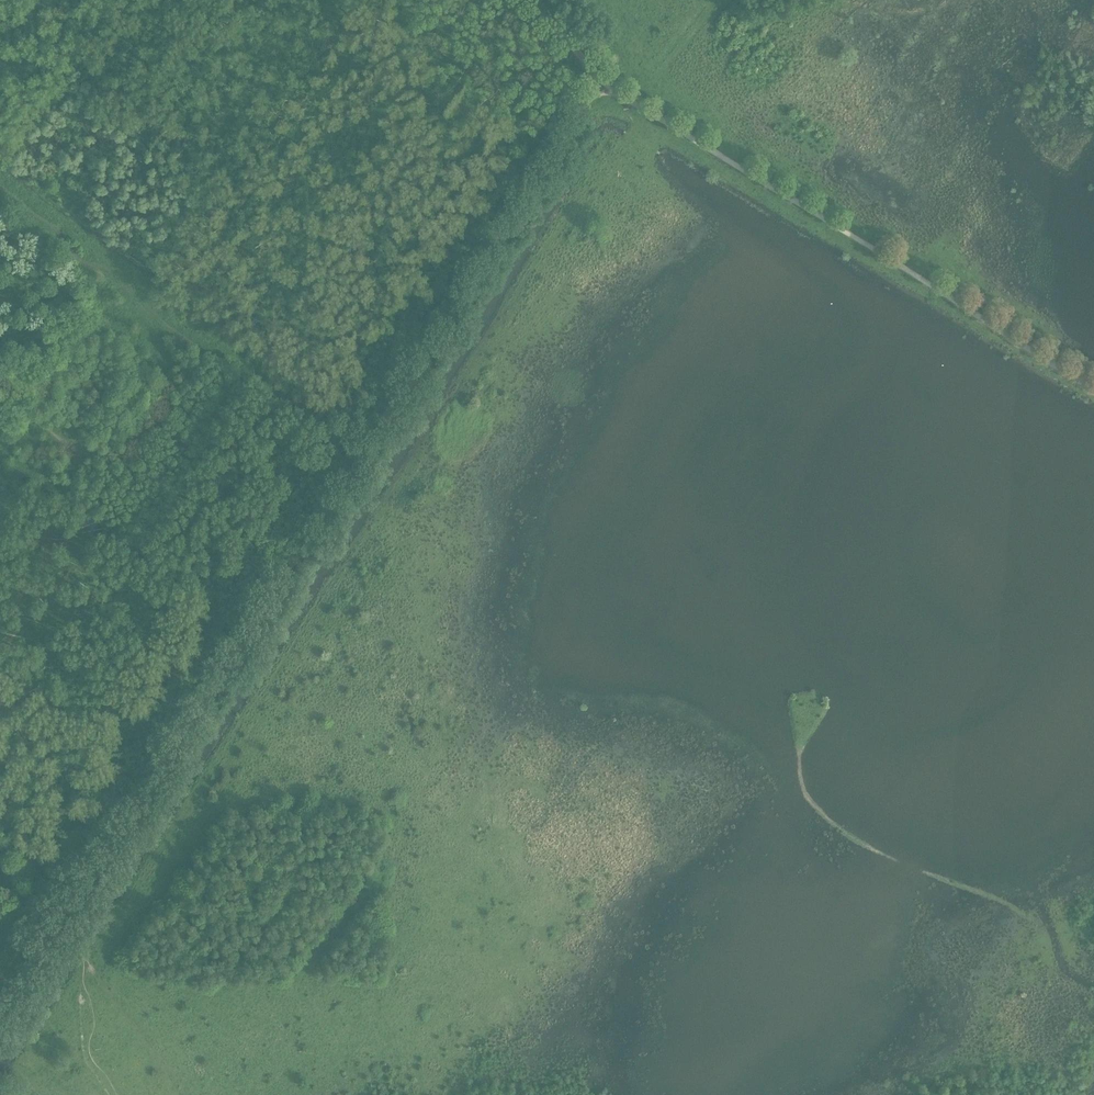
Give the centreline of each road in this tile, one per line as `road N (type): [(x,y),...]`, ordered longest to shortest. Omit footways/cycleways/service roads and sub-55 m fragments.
road 1 (track): [(56,928),(599,83)]
road 2 (track): [(1093,386),(633,103)]

